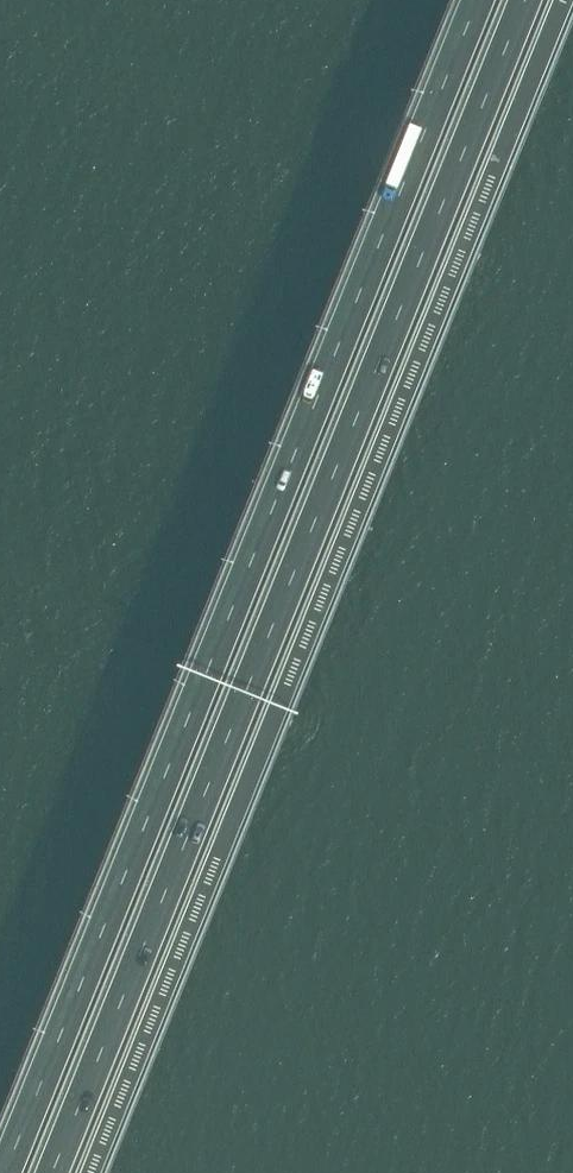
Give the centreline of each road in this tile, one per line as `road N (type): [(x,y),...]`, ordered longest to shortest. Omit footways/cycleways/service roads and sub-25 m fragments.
road 1 (motorway): [(483,0),(10,1172)]
road 2 (motorway): [(57,1172),(530,0)]
road 3 (tertiary): [(95,1172),(568,0)]

